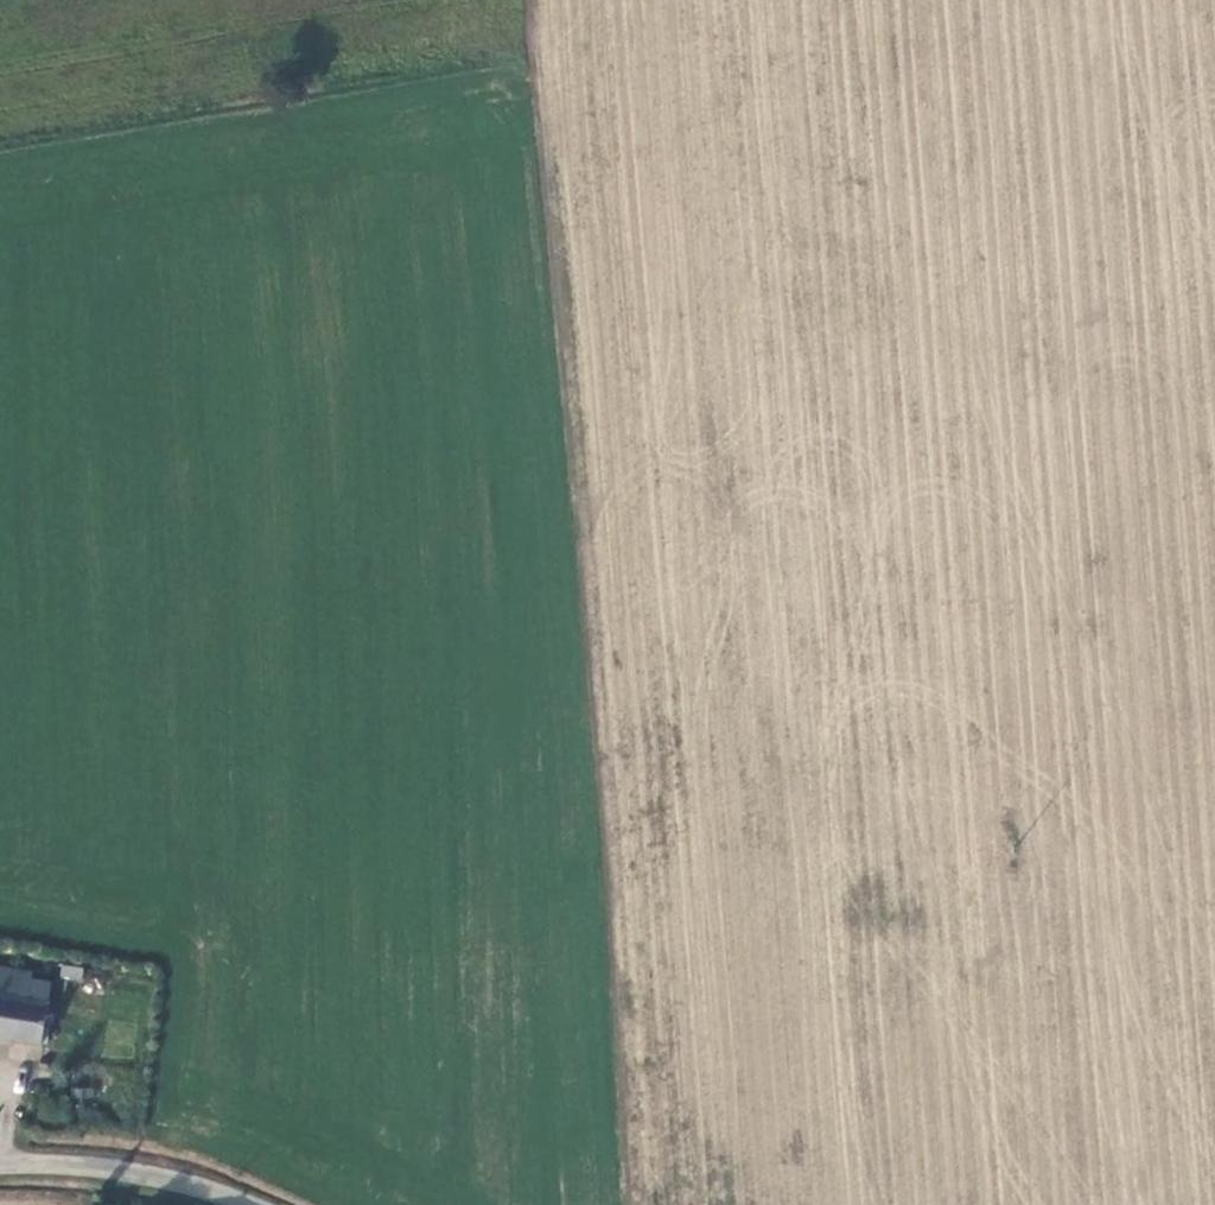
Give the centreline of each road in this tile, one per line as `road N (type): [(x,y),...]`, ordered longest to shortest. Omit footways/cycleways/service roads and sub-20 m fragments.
road 1 (unclassified): [(249,1204),(97,1167),(0,1167)]

